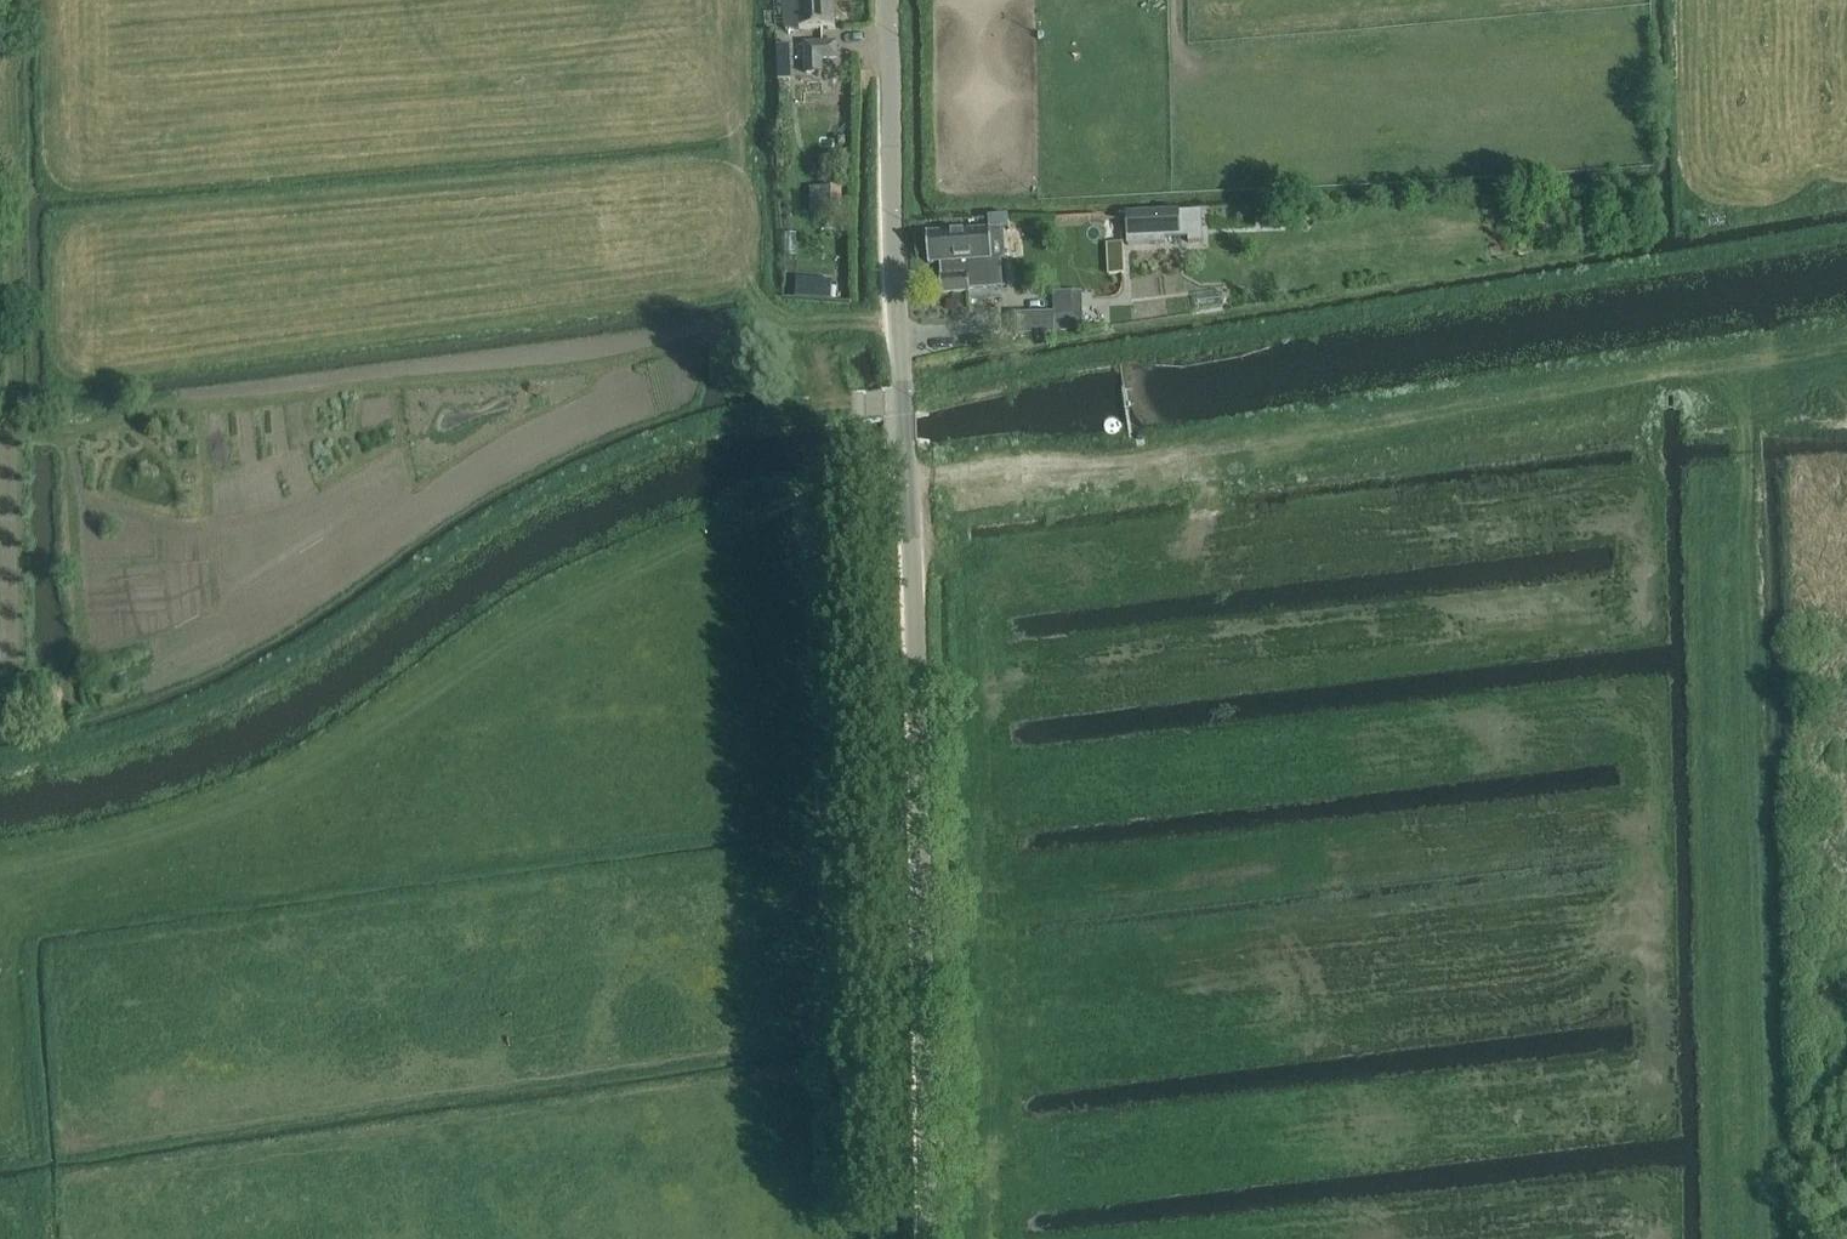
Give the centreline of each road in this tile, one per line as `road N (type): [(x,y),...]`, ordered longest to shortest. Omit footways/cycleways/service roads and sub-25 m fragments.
road 1 (unclassified): [(929,1238),(922,827),(889,0)]

